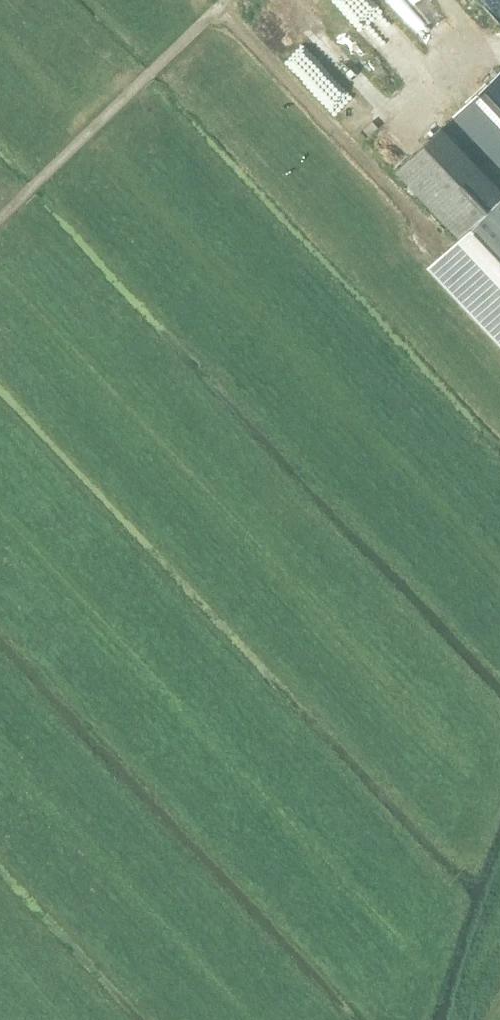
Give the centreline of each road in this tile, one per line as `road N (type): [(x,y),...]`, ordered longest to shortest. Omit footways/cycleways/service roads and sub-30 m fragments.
road 1 (track): [(0,225),(222,0)]

